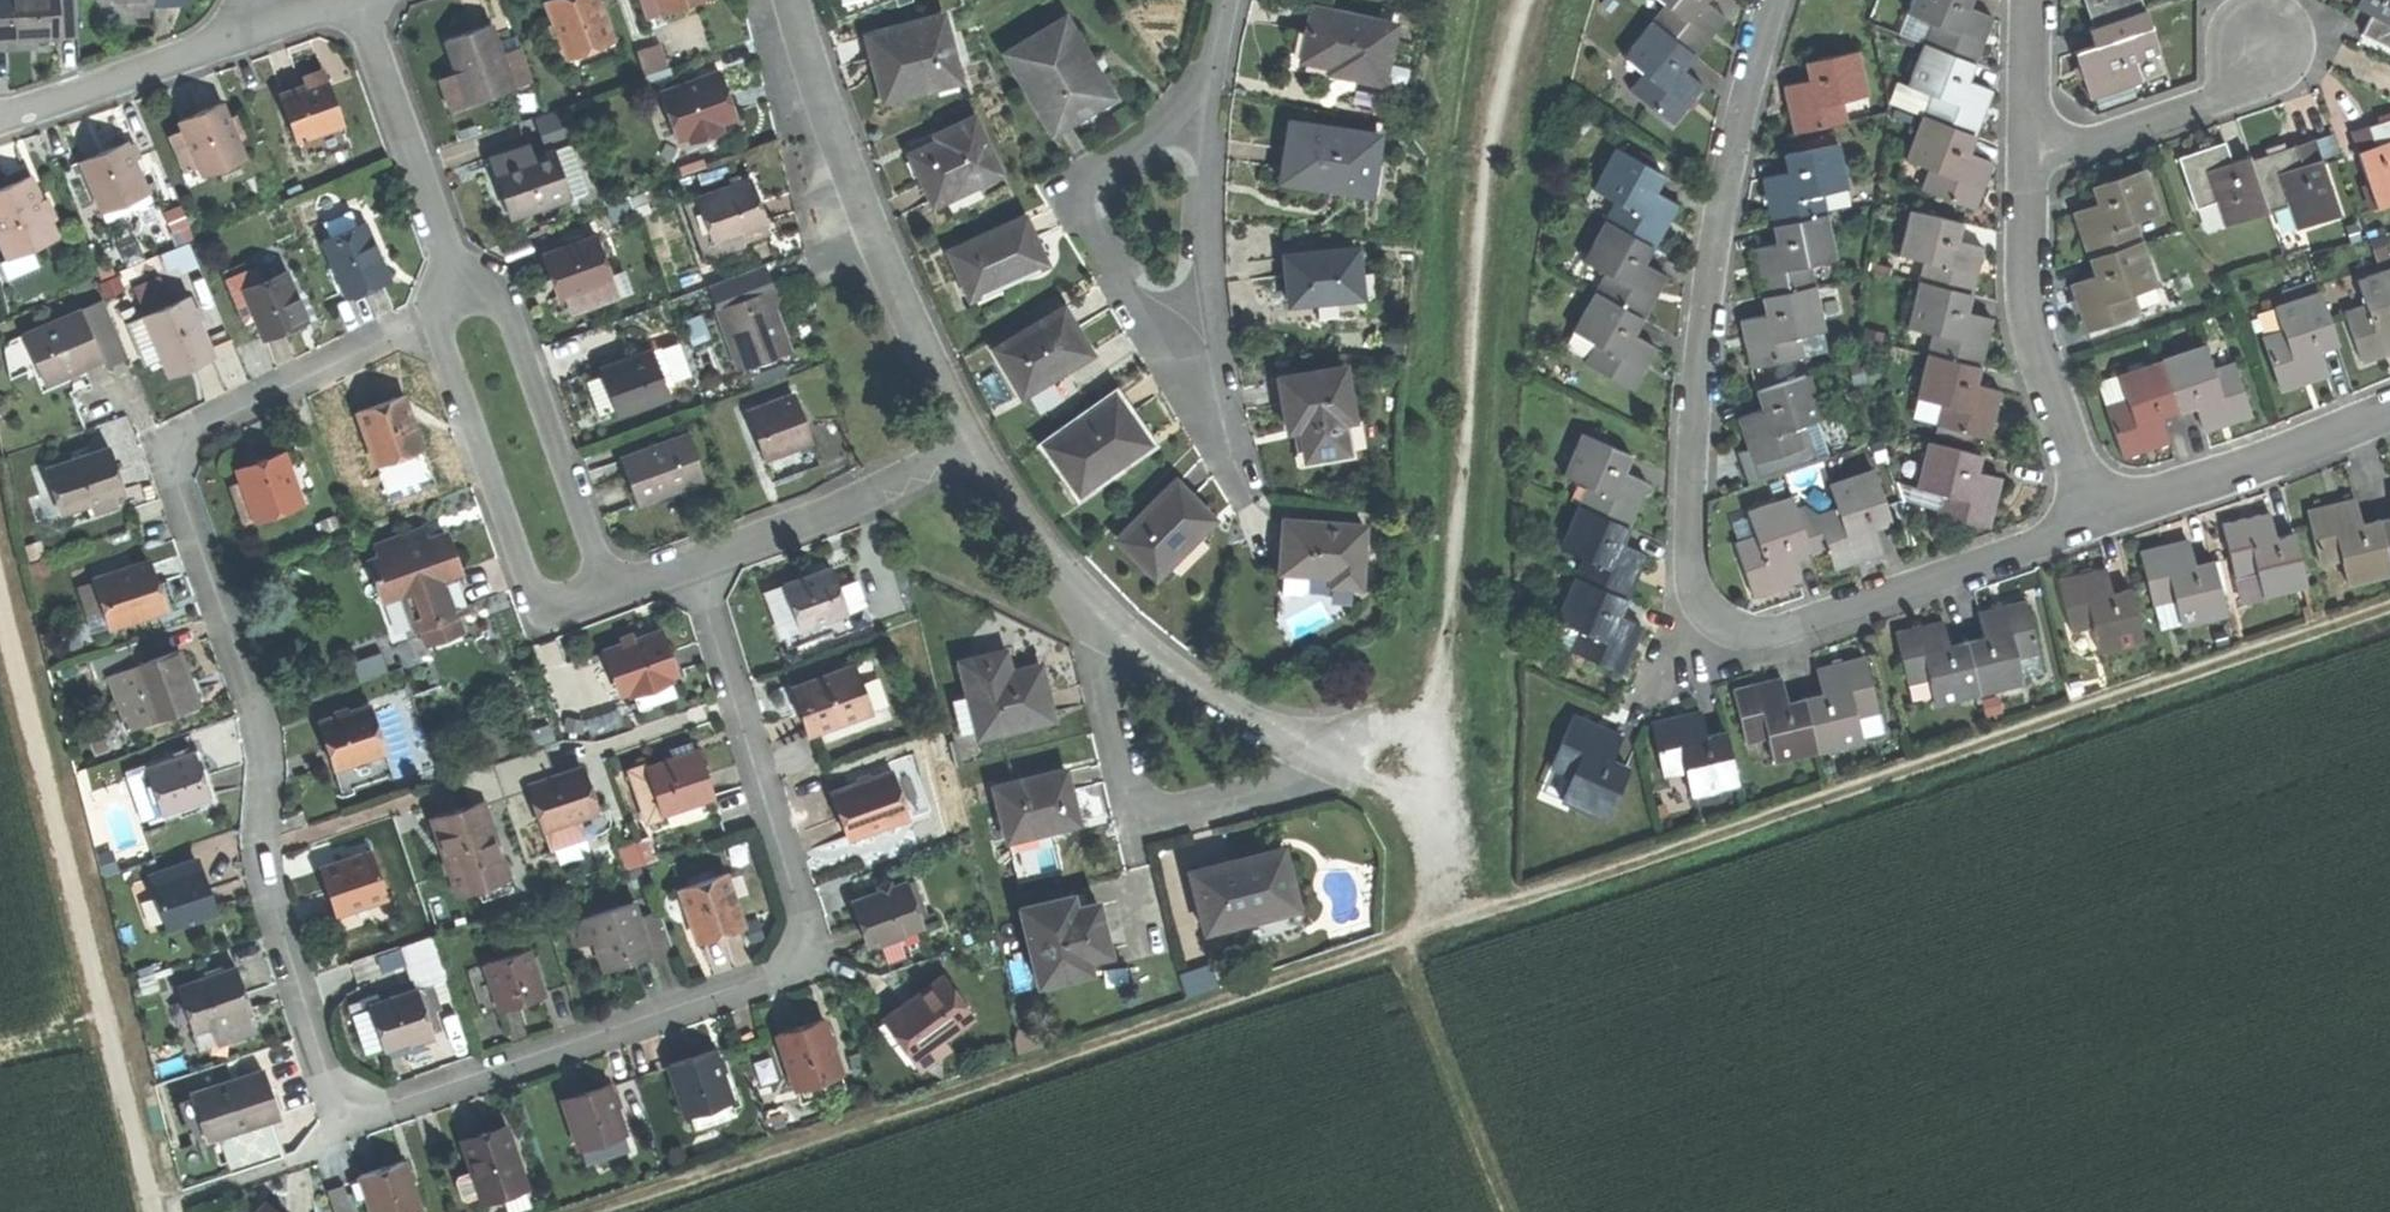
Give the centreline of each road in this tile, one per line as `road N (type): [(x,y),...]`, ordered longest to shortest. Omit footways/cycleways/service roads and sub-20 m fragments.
road 1 (track): [(572,1211),(2389,602)]
road 2 (residential): [(1775,0),(1722,217),(1689,455),(1689,570),(1707,616),(1743,636),(1784,629),(2097,519)]
road 3 (residential): [(430,318),(194,429),(171,470),(258,704),(271,788),(264,879),(347,1119)]
road 4 (track): [(1532,0),(1490,179),(1447,664),(1430,742),(1443,925)]
road 5 (residential): [(696,564),(810,950),(790,973),(347,1119)]
road 6 (track): [(157,1211),(0,579)]
road 7 (residential): [(795,0),(828,118),(897,299),(969,448)]
road 8 (residential): [(1203,106),(1216,326),(1190,350),(1154,336),(1079,214),(1079,182)]
road 9 (residential): [(1094,625),(1135,801),(1162,816),(1341,767)]
road 10 (residential): [(608,596),(503,301),(447,255)]
road 11 (residential): [(430,318),(536,601),(562,611),(608,596)]
road 12 (residential): [(2097,519),(2026,316),(2031,160)]
road 13 (residential): [(2097,519),(2389,411)]
road 14 (residential): [(969,448),(696,564)]
road 15 (track): [(1400,940),(1516,1211)]
road 16 (residential): [(1341,767),(1264,734),(1094,625)]
road 17 (residential): [(447,255),(354,0)]
road 18 (residential): [(256,29),(0,117)]
road 19 (residential): [(2031,160),(2224,93),(2264,41)]
road 20 (residential): [(1094,625),(969,448)]
road 21 (residential): [(2031,160),(2035,0)]
road 22 (residential): [(1079,182),(1203,106)]

